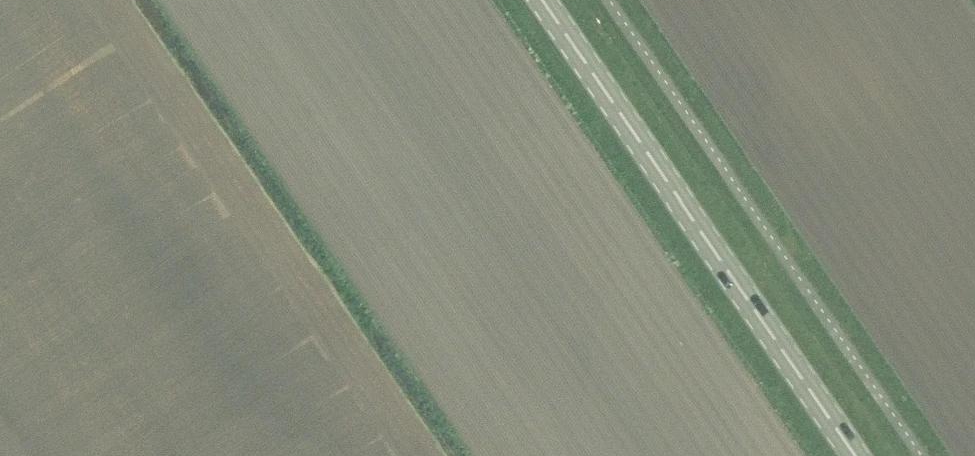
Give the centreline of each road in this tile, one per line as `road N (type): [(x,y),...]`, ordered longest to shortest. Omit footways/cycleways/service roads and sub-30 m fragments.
road 1 (primary): [(859,455),(543,0)]

